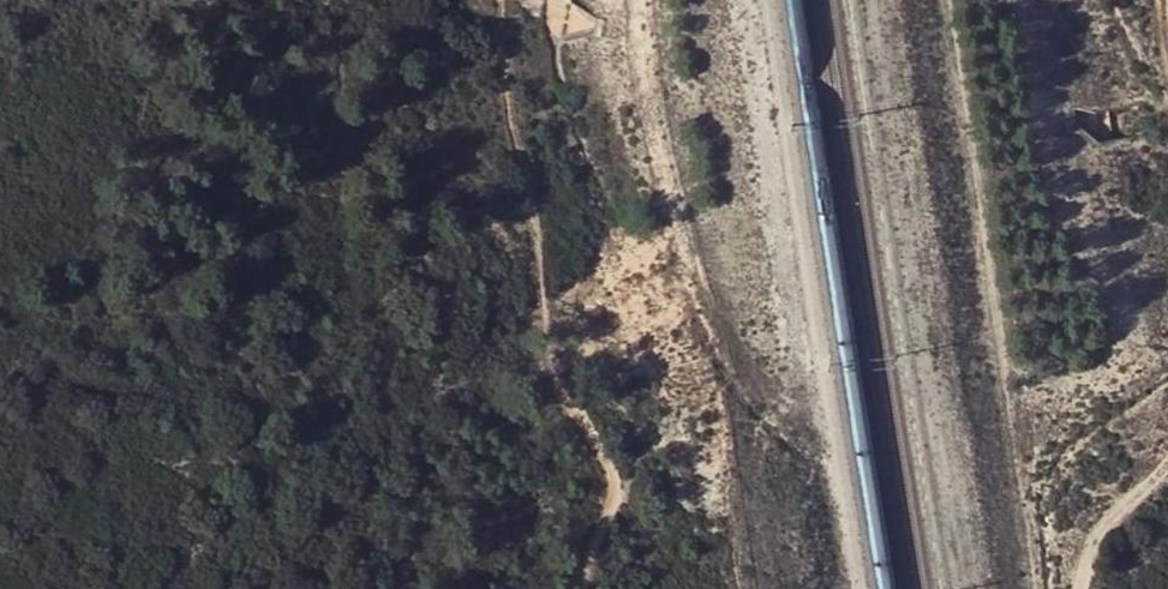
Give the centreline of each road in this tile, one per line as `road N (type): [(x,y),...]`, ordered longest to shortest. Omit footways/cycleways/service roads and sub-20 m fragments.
road 1 (track): [(1167,457),(1098,536),(1085,588)]

